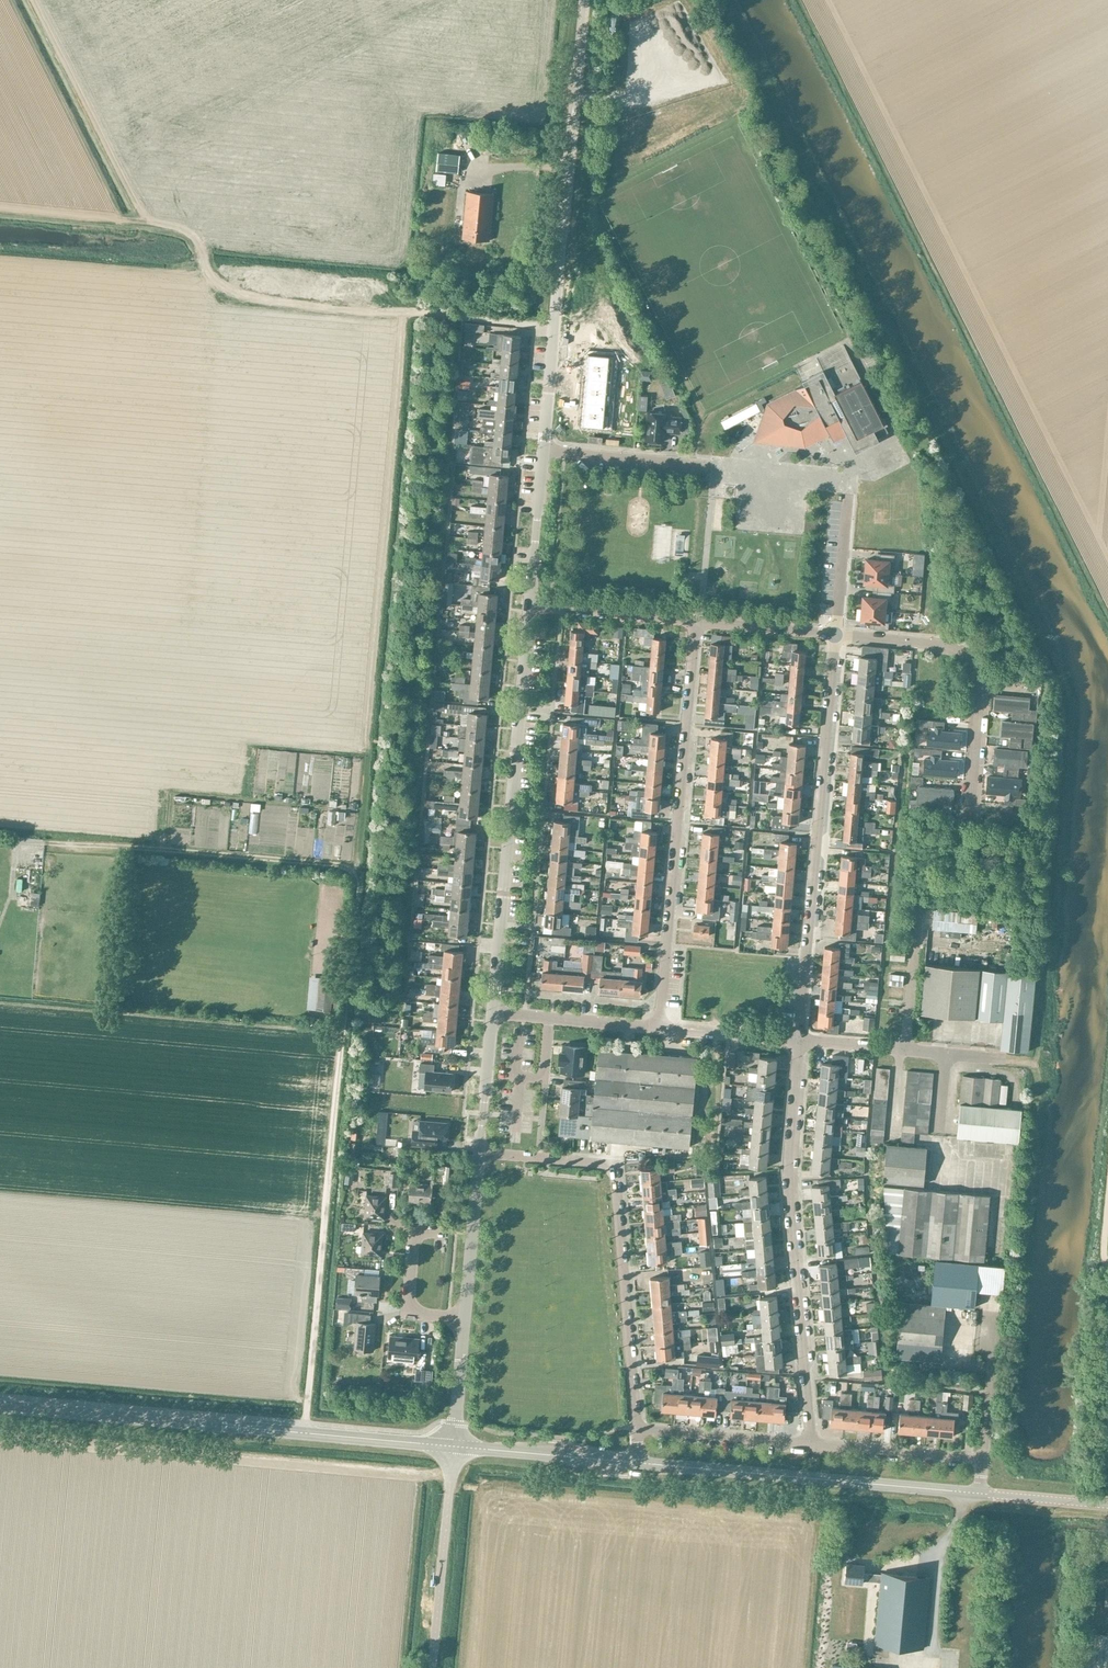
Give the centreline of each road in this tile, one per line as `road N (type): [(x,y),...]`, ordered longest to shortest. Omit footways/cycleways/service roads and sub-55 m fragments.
road 1 (track): [(365,773),(305,1433)]
road 2 (tertiary): [(453,1445),(0,1404)]
road 3 (residential): [(491,1012),(530,605)]
road 4 (residential): [(799,1040),(836,633)]
road 5 (residential): [(660,1027),(699,621)]
road 6 (residential): [(812,1442),(791,1189),(799,1040)]
road 7 (residential): [(479,1149),(615,1162),(636,1427)]
road 8 (tertiary): [(978,1492),(636,1461)]
road 9 (unclassified): [(553,324),(582,0)]
road 10 (residential): [(836,633),(944,643),(967,653),(980,685),(972,799)]
road 11 (residential): [(1023,1061),(799,1040)]
road 12 (residential): [(978,1492),(980,1457),(812,1442)]
road 13 (tertiary): [(636,1461),(453,1445)]
road 14 (residential): [(812,1442),(636,1427)]
road 15 (residential): [(716,462),(542,450)]
road 16 (residential): [(530,605),(699,621)]
road 17 (residential): [(660,1027),(491,1012)]
road 18 (residential): [(464,1316),(479,1149)]
road 19 (residential): [(464,1316),(409,1311),(416,1232),(440,1235)]
road 20 (residential): [(530,605),(542,450)]
road 21 (residential): [(799,1040),(660,1027)]
road 22 (residential): [(699,621),(836,633)]
road 23 (residential): [(479,1149),(491,1012)]
road 24 (tertiary): [(1107,1504),(978,1492)]
road 25 (residential): [(453,1445),(464,1316)]
road 26 (residential): [(542,450),(553,324)]

